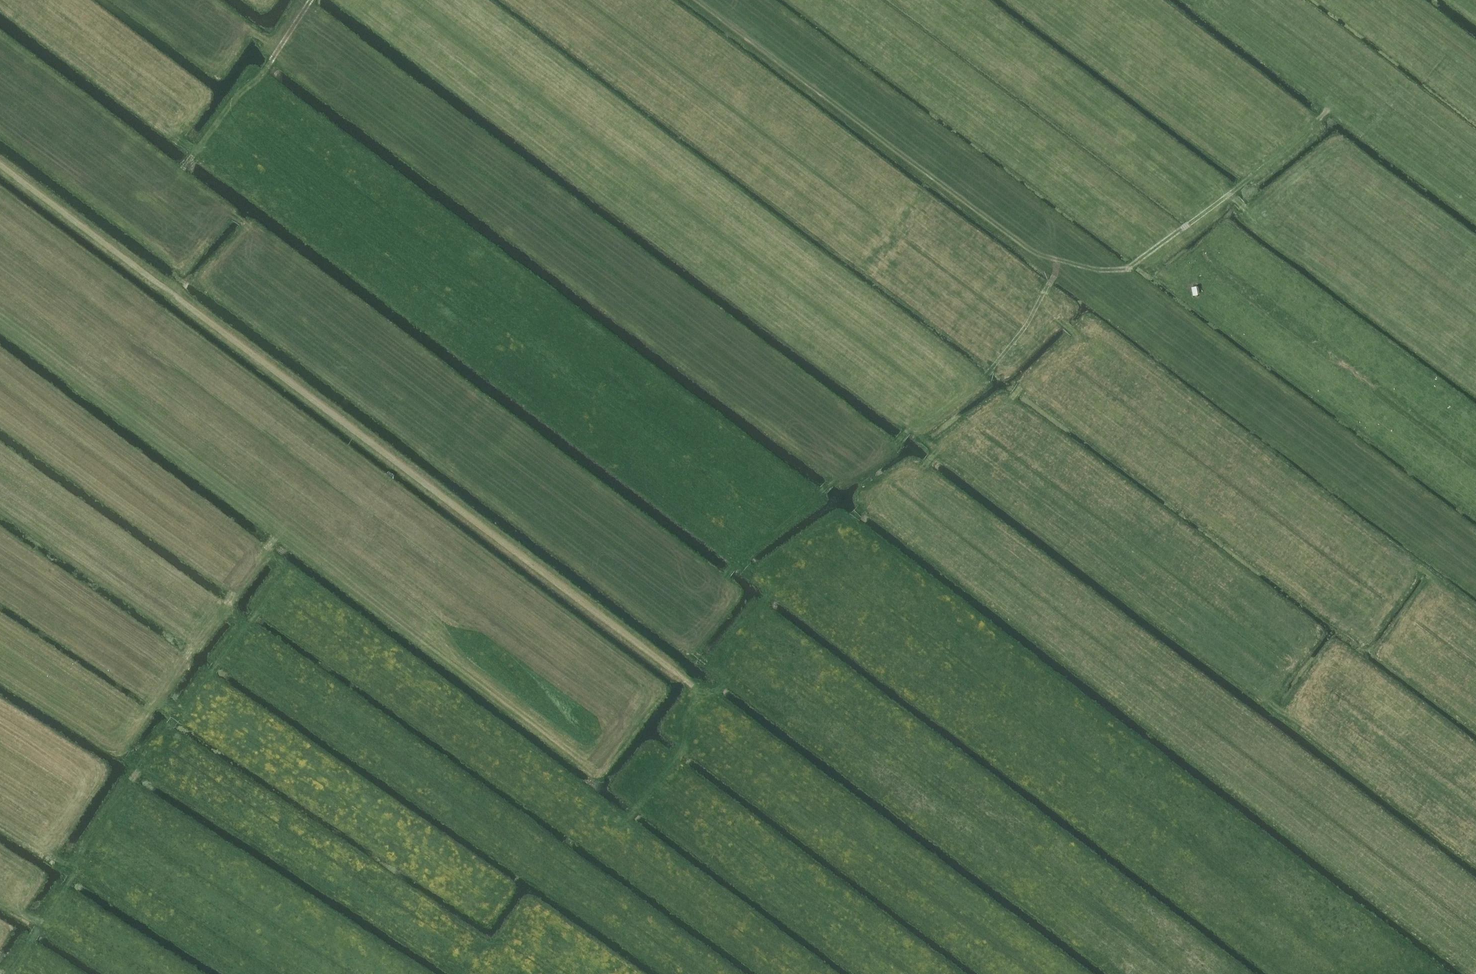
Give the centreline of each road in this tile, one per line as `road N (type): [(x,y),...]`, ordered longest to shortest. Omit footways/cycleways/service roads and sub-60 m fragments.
road 1 (track): [(693,688),(0,162)]
road 2 (track): [(699,0),(1035,254),(1126,270),(1232,192)]
road 3 (track): [(311,0),(267,79),(182,178)]
road 4 (track): [(1057,260),(1025,328),(984,379)]

